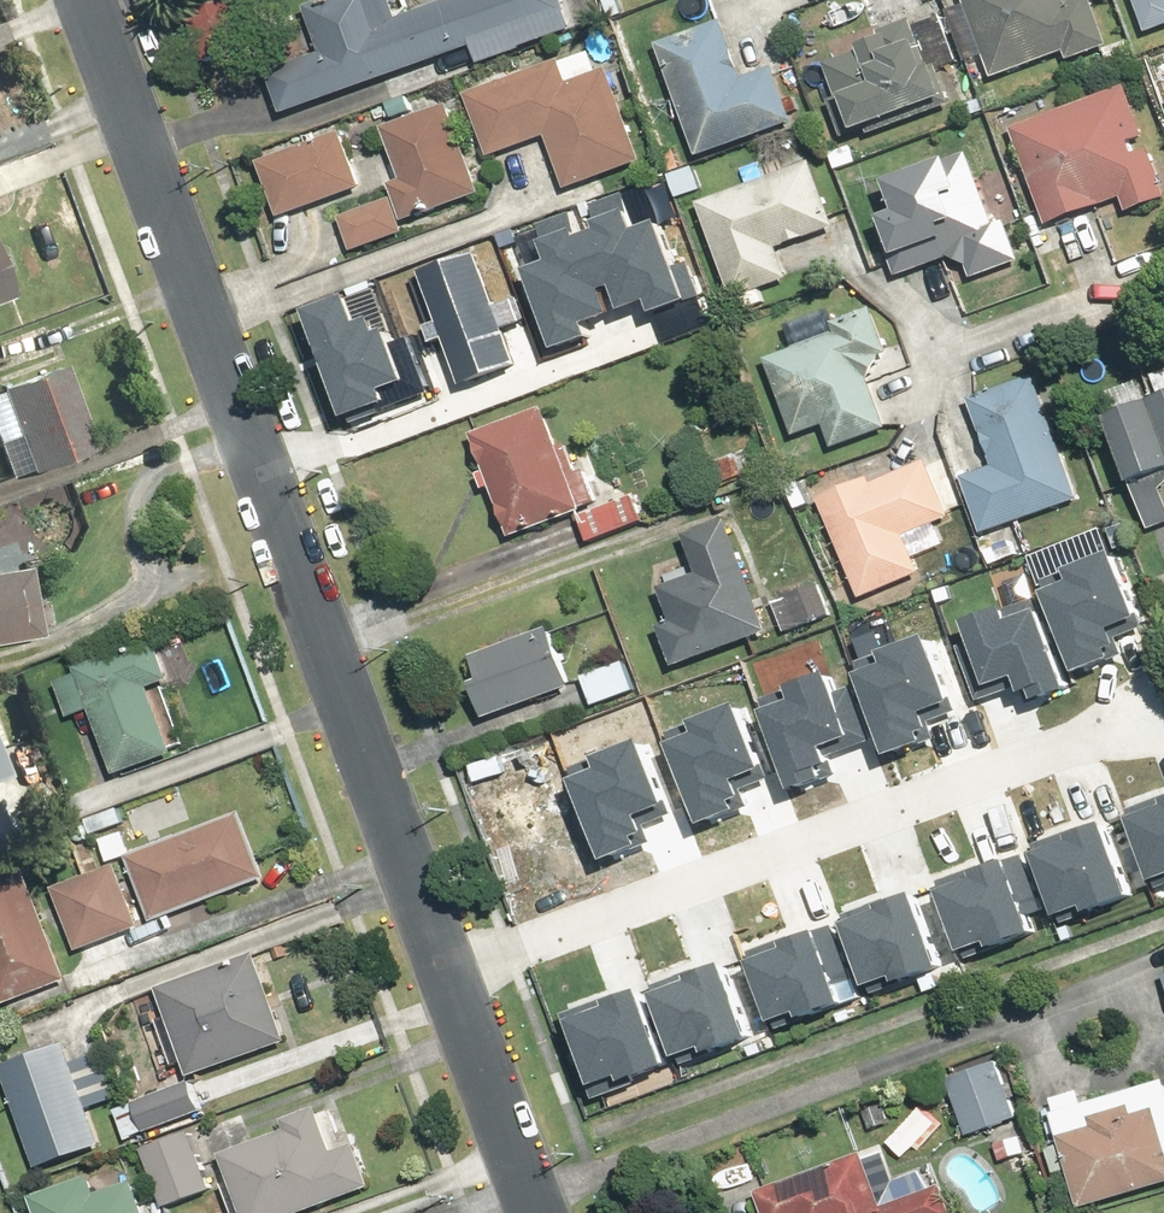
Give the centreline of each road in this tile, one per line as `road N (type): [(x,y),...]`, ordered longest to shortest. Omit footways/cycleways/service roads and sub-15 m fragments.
road 1 (residential): [(85,0),(447,962)]
road 2 (residential): [(447,962),(1138,708)]
road 3 (residential): [(447,962),(541,1212)]

